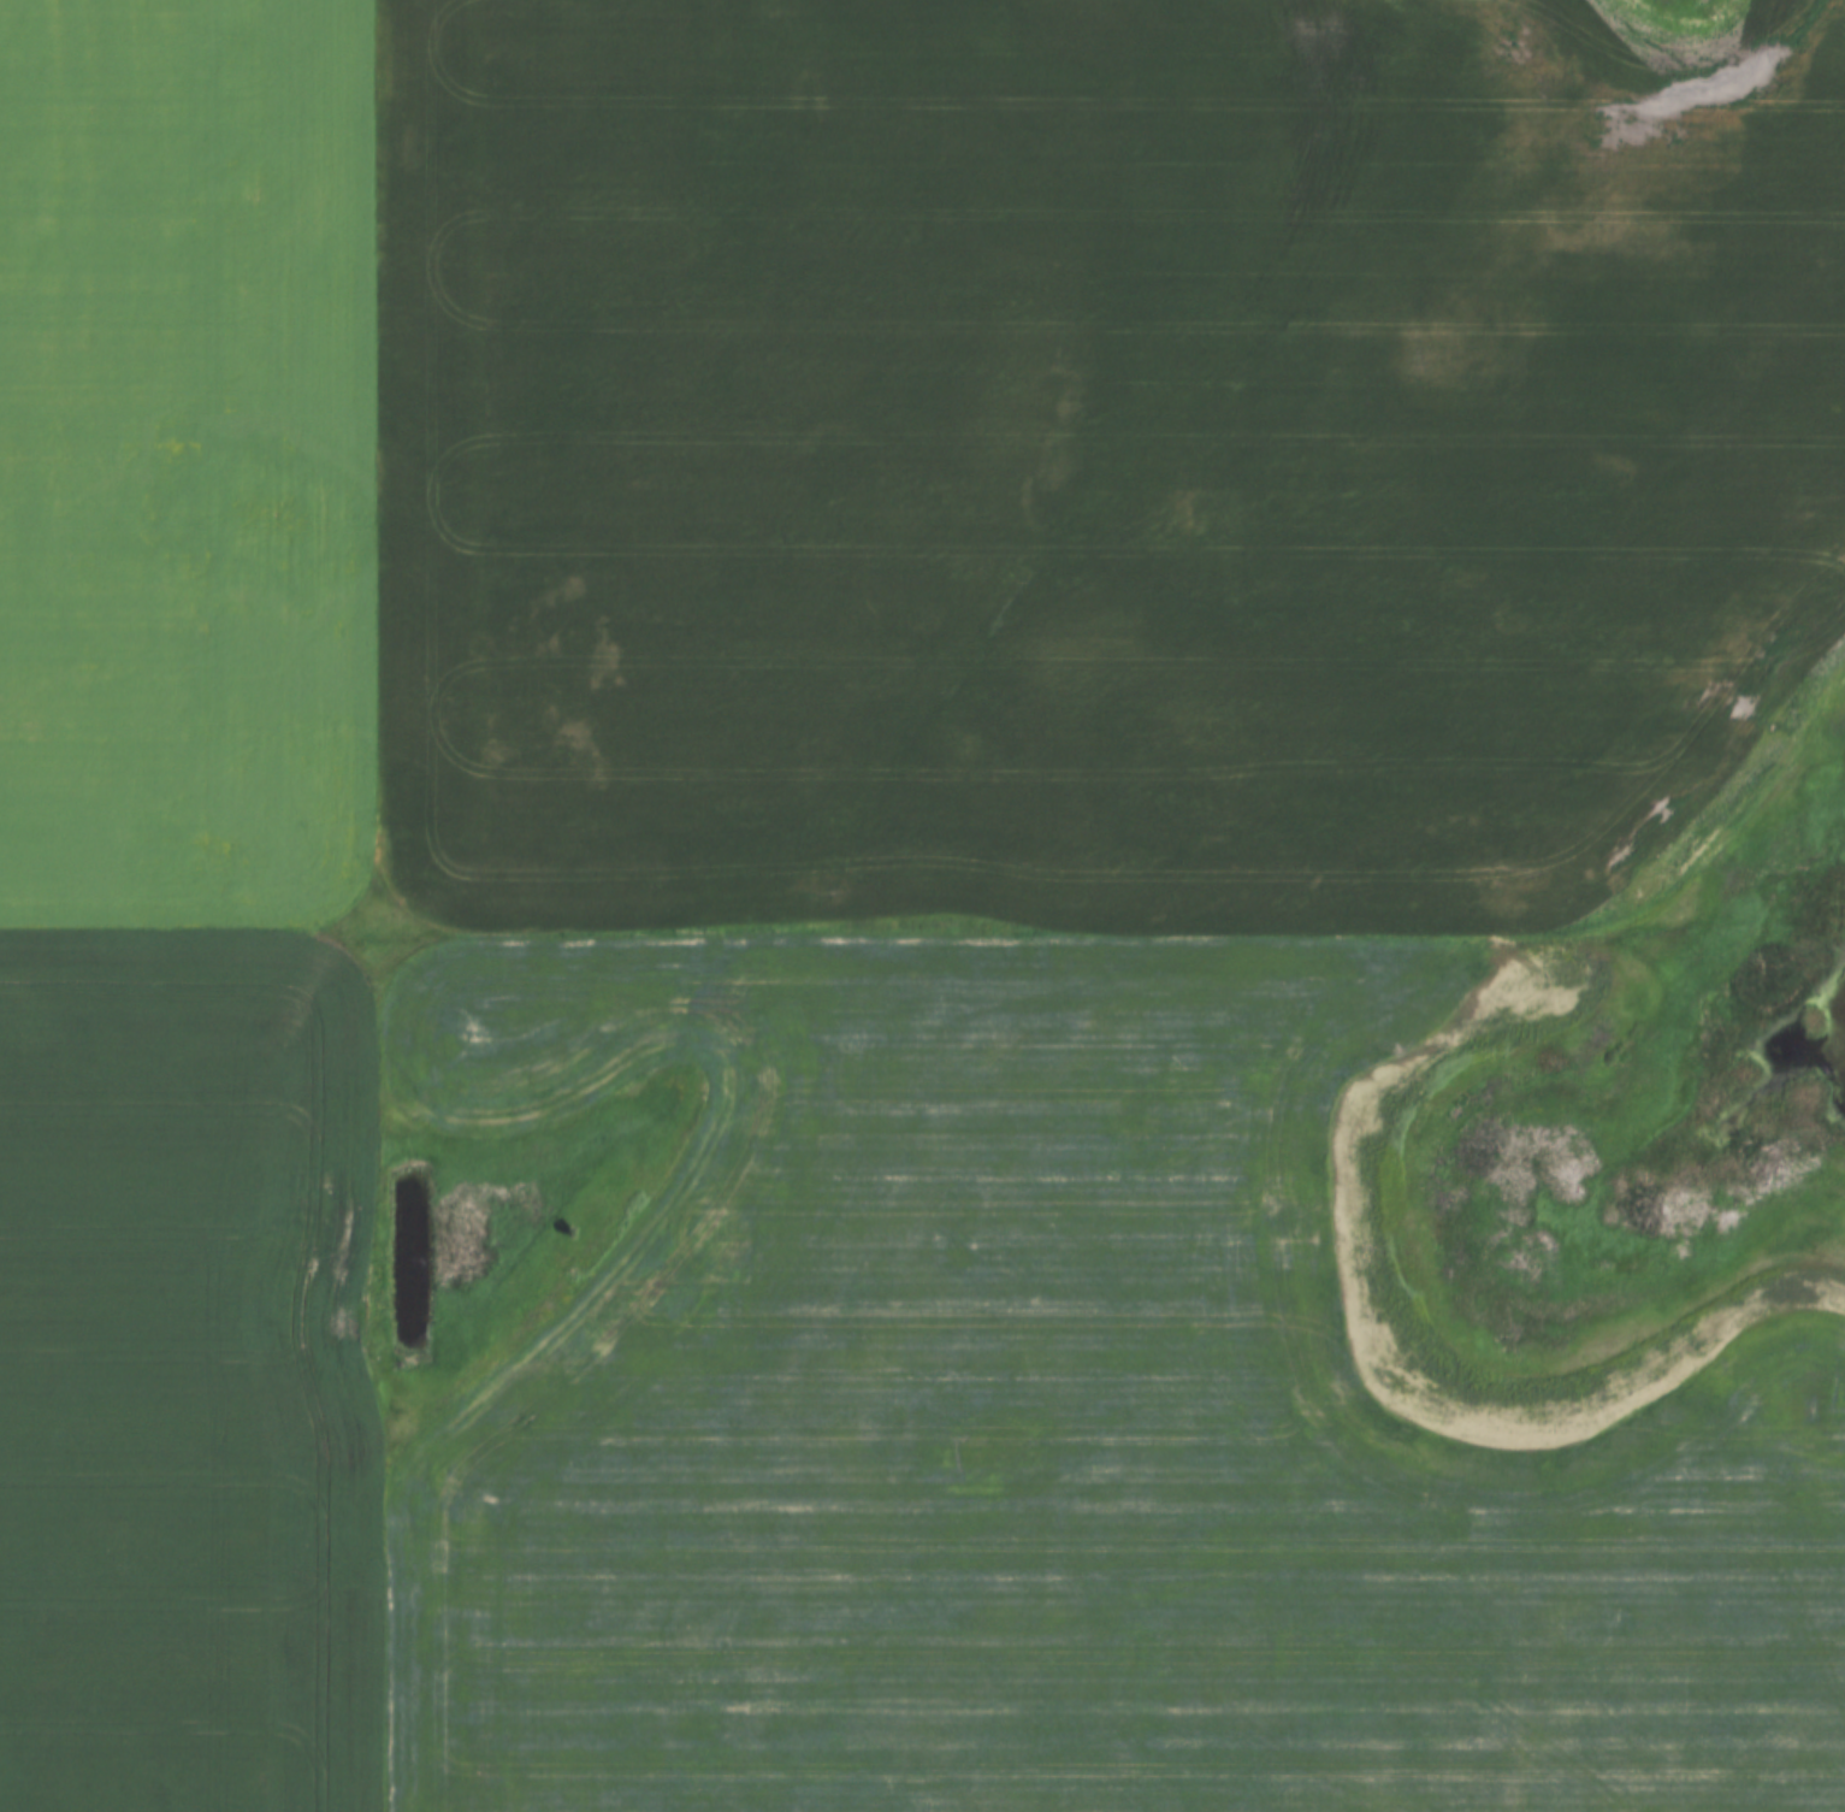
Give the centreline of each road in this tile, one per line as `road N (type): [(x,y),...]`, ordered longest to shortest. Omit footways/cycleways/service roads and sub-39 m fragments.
road 1 (track): [(0,925),(366,925),(525,950),(664,949)]

